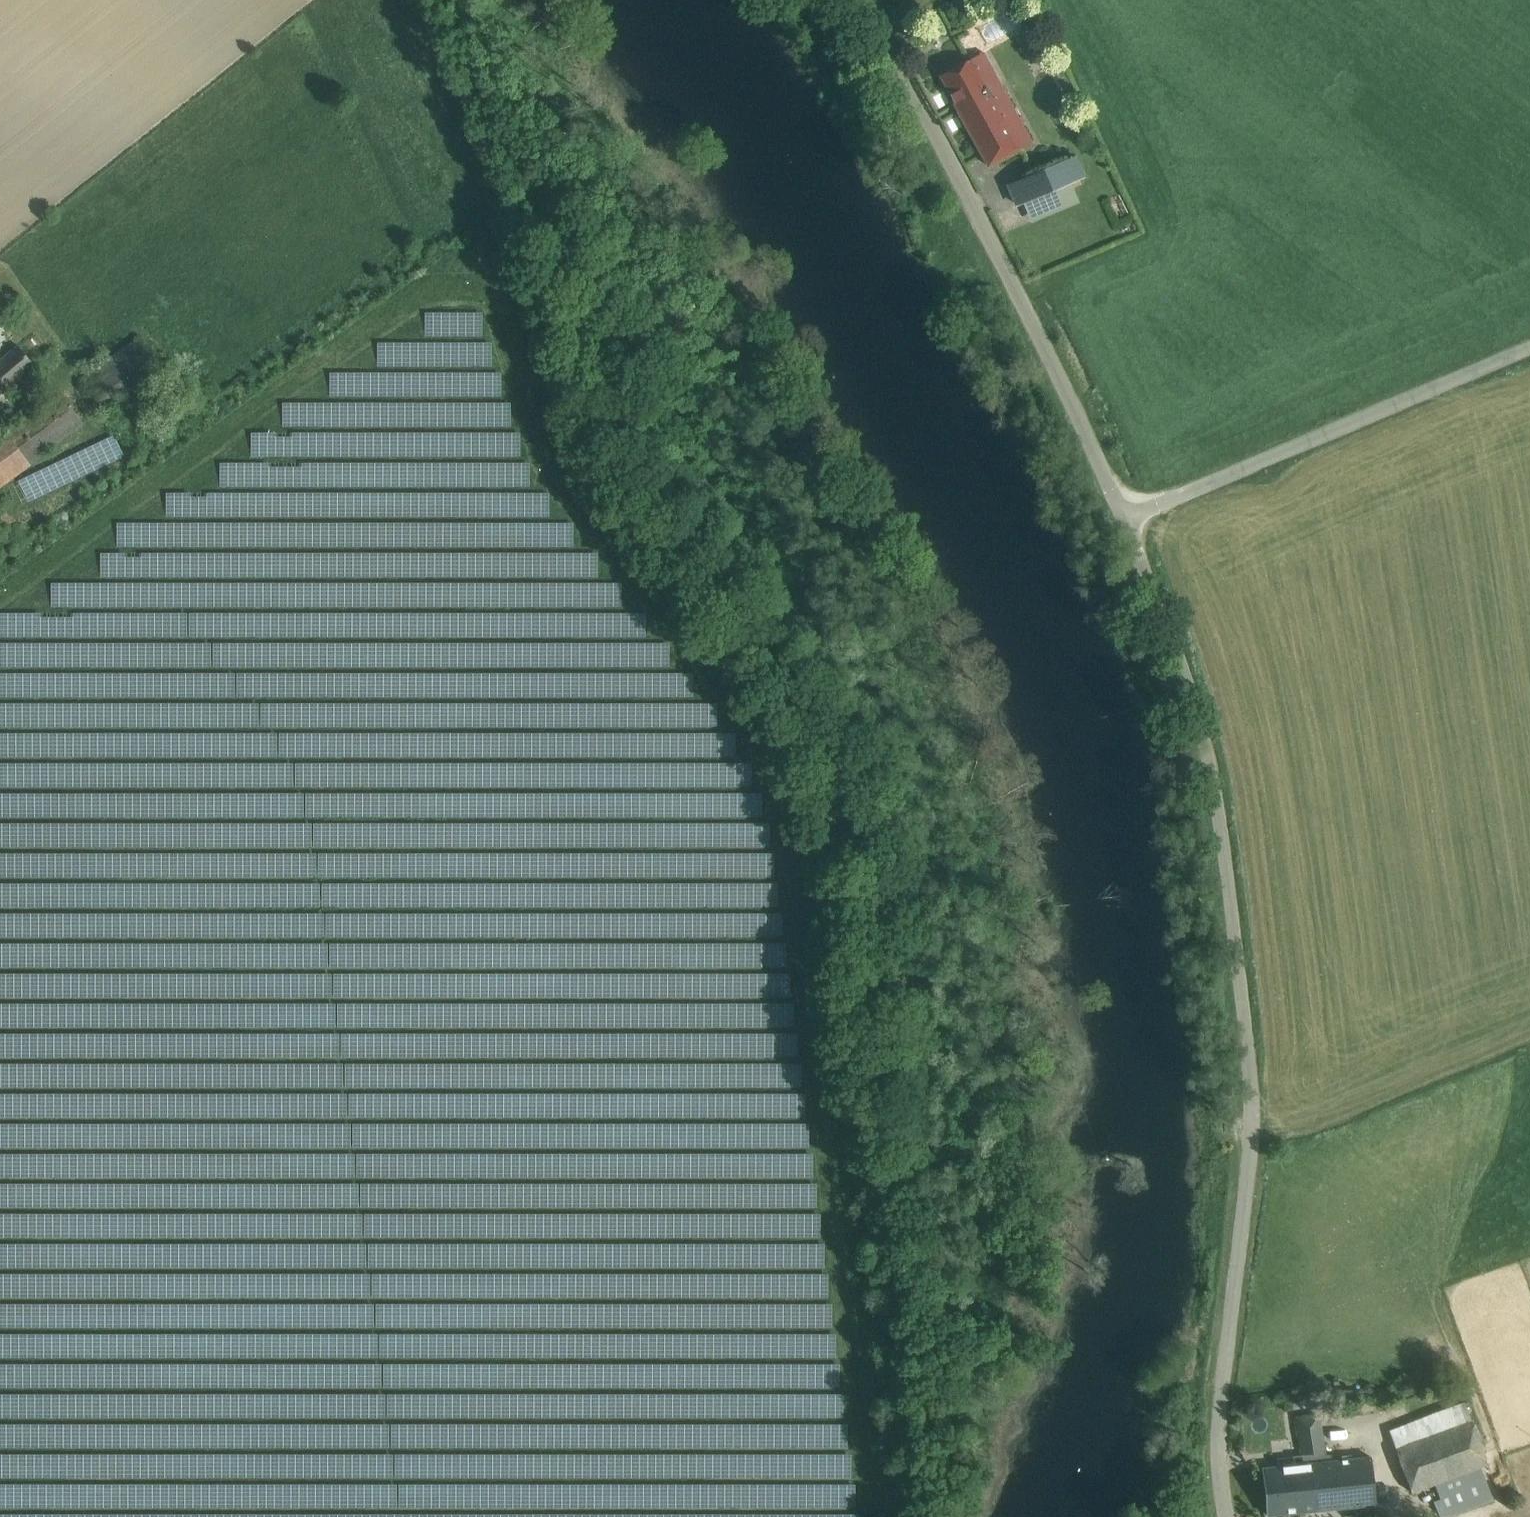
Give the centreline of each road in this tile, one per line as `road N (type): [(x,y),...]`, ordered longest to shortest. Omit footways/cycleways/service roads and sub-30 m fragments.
road 1 (unclassified): [(1227,1516),(1219,1428),(1253,1112),(1249,1069),(1207,744),(1124,517)]
road 2 (unclassified): [(1124,517),(915,96),(859,0)]
road 3 (unclassified): [(1124,517),(1529,346)]

